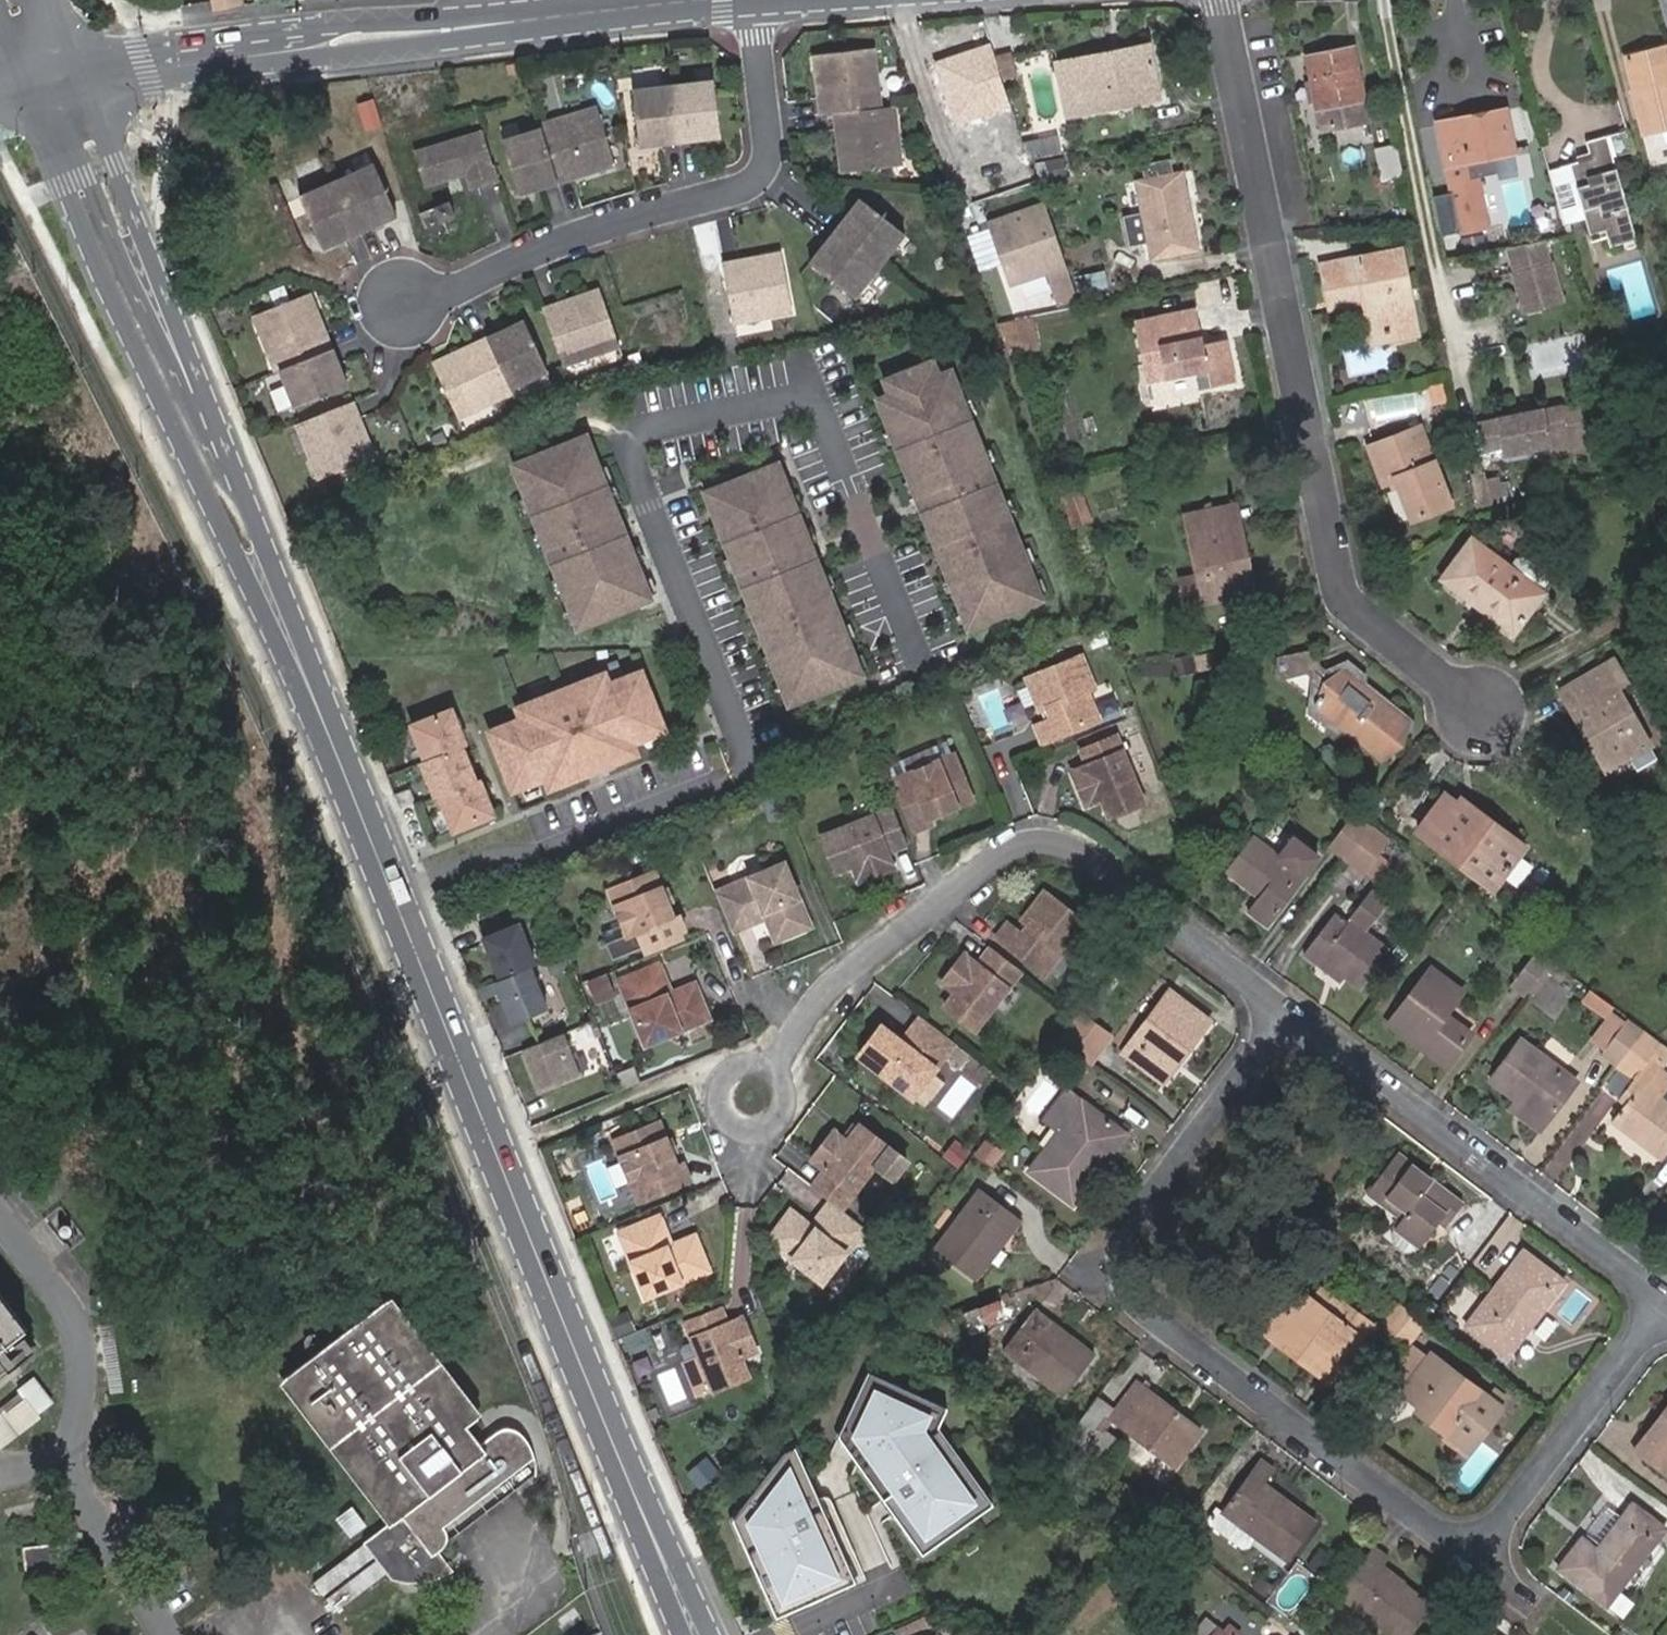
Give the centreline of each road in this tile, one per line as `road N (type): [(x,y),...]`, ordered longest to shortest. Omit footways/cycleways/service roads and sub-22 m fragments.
road 1 (residential): [(1666,1309),(1509,1513),(1491,1526),(1446,1532),(1143,1314),(1115,1272),(1126,1224),(1292,1019)]
road 2 (secondary): [(312,693),(648,1527)]
road 3 (residential): [(1471,701),(1348,600),(1220,0)]
road 4 (residential): [(1292,1019),(1076,851),(1027,844),(1006,851),(834,984),(750,1100)]
road 5 (secondary): [(27,87),(120,318),(232,556),(312,693)]
road 6 (secondary): [(312,693),(264,546),(80,76)]
road 7 (tertiary): [(704,0),(80,76)]
road 8 (residential): [(404,301),(454,291),(533,252),(743,188),(759,176),(768,144),(752,0)]
road 9 (residential): [(1292,1019),(1666,1303)]
road 10 (secondary): [(710,1634),(648,1527)]

